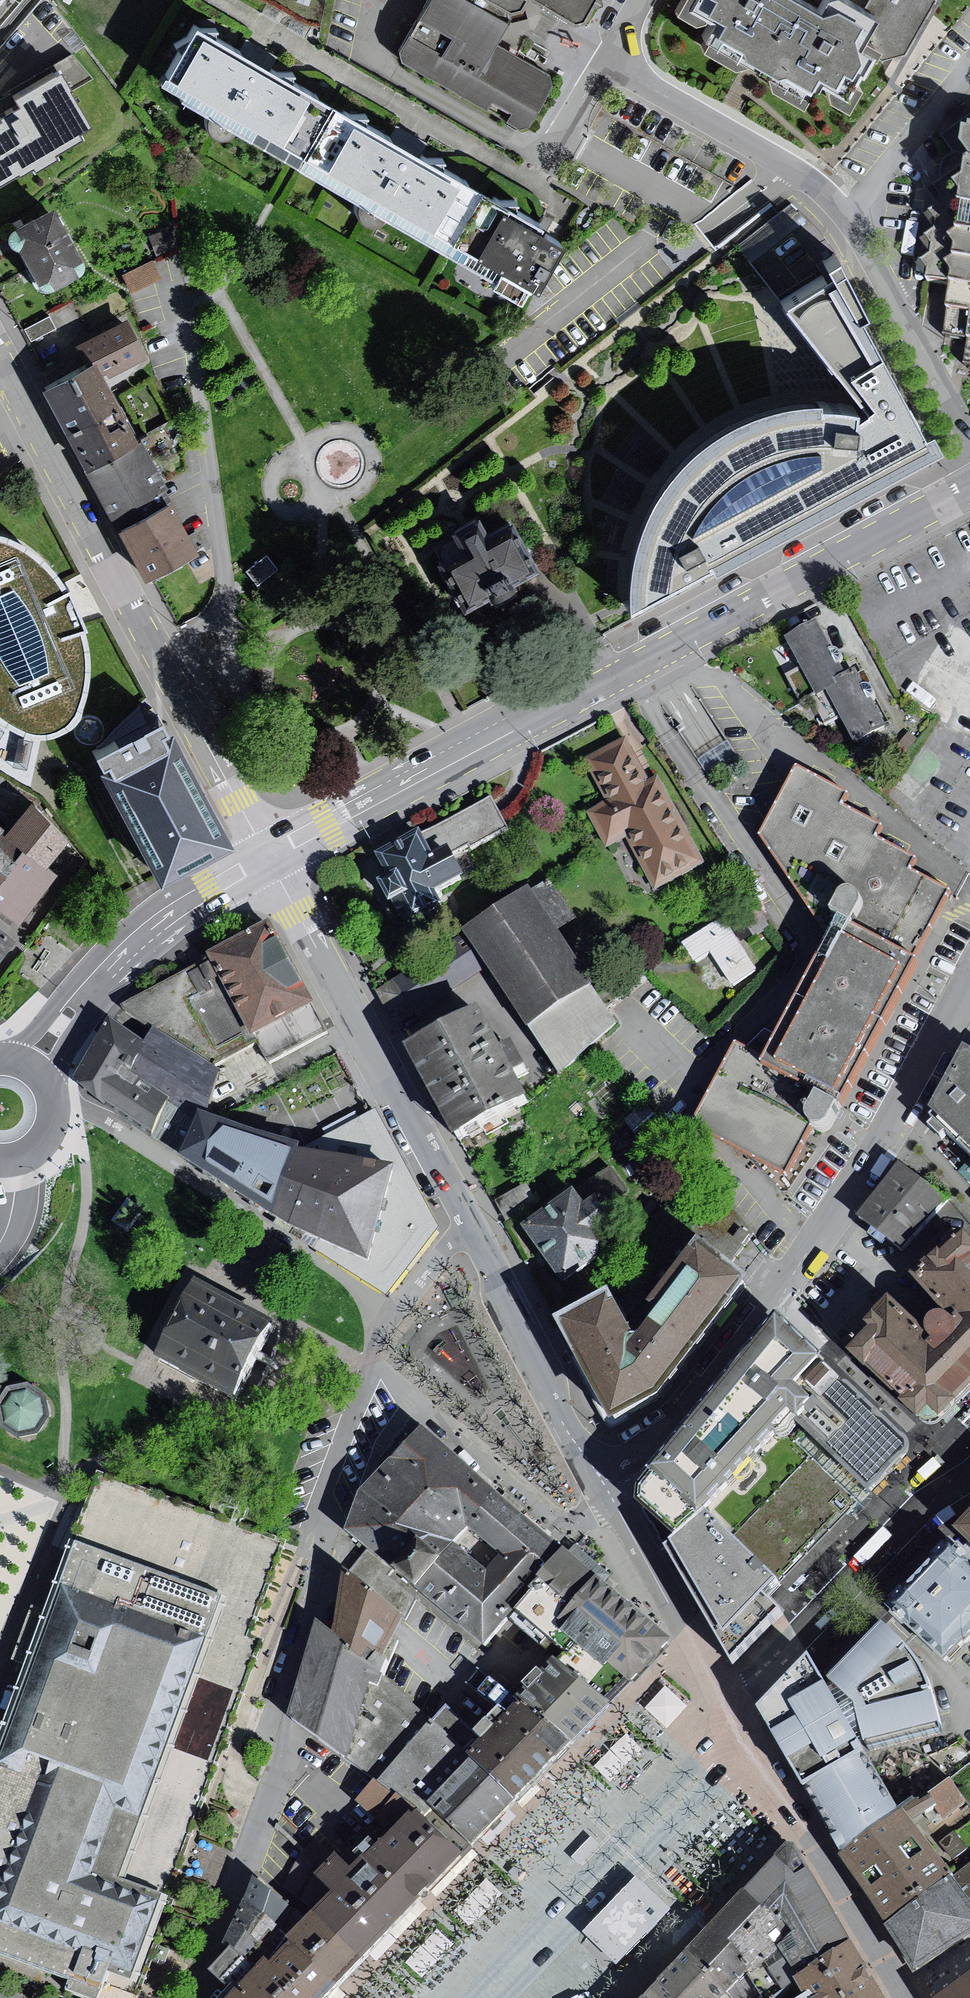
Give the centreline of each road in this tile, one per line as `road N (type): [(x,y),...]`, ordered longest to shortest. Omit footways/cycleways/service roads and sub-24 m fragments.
road 1 (residential): [(394,1311),(335,1462),(305,1622),(204,1997)]
road 2 (residential): [(267,858),(845,556)]
road 3 (residential): [(969,990),(817,1239),(644,1450),(599,1482)]
road 4 (residential): [(969,448),(846,214),(798,170),(606,60)]
road 5 (residential): [(21,401),(267,858)]
road 6 (residential): [(267,858),(467,1231)]
road 7 (residential): [(394,1311),(117,1127),(50,1096)]
road 8 (residential): [(735,1708),(465,1997)]
road 9 (residential): [(504,1997),(754,1741)]
road 10 (tertiary): [(735,1708),(925,1503),(969,1476)]
road 11 (residential): [(754,1741),(904,1997)]
road 12 (residential): [(467,1231),(599,1482)]
road 13 (residential): [(599,1482),(735,1708)]
road 14 (residential): [(93,975),(169,913),(267,858)]
road 15 (residential): [(845,556),(900,653),(969,721)]
road 16 (residential): [(845,556),(969,486)]
road 17 (residential): [(93,975),(2,1060)]
road 18 (residential): [(49,1091),(93,975)]

